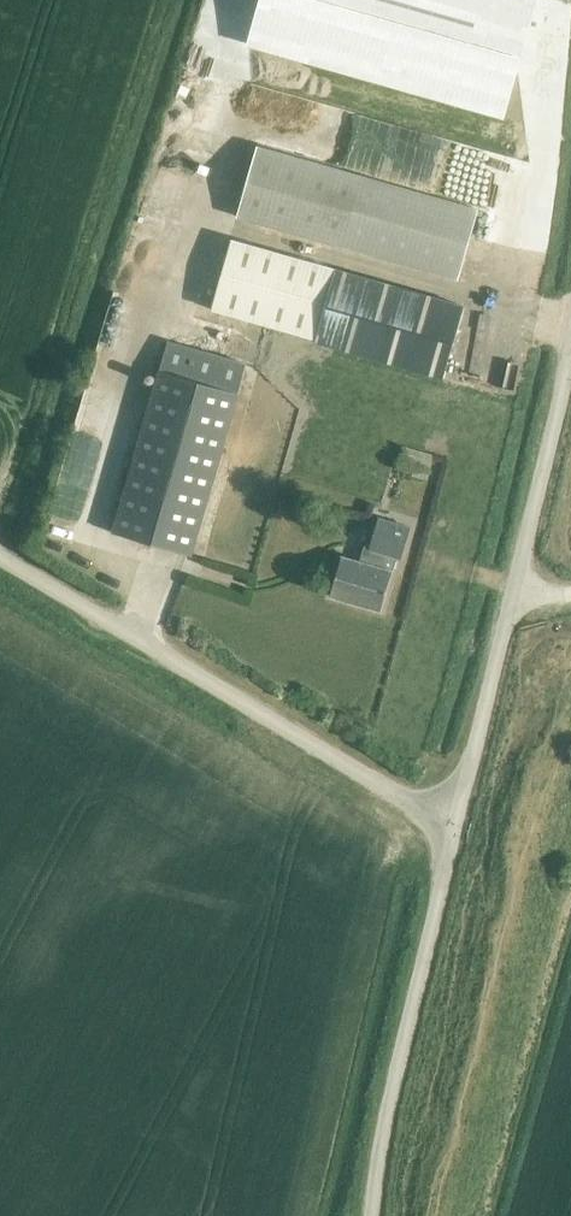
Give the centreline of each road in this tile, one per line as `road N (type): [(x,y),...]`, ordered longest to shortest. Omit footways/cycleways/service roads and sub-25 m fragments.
road 1 (unclassified): [(459,818),(0,556)]
road 2 (unclassified): [(459,818),(521,594),(570,359)]
road 3 (unclassified): [(376,1215),(459,818)]

